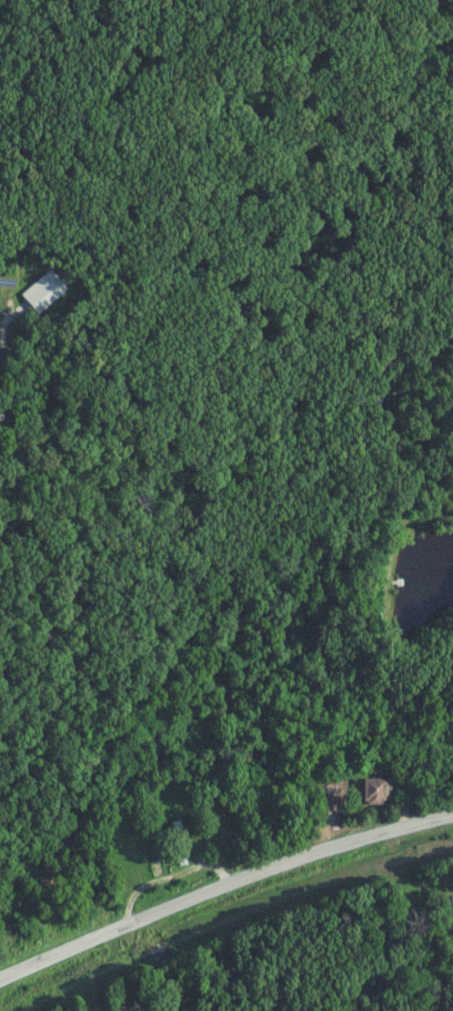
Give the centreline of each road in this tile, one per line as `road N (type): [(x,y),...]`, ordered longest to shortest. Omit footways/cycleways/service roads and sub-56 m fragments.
road 1 (secondary): [(0,988),(255,879),(452,818)]

